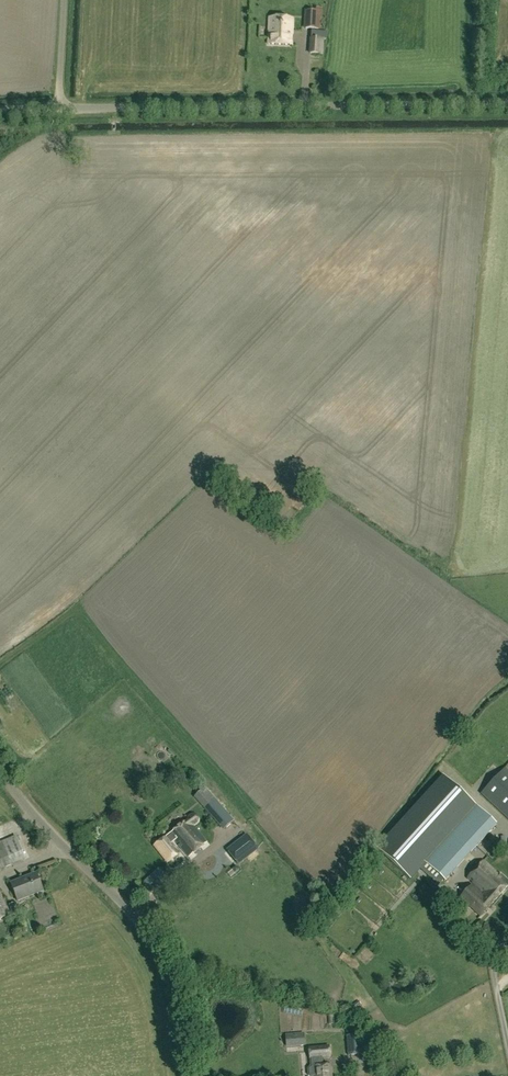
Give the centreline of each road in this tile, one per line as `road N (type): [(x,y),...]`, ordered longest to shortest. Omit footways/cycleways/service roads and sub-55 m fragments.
road 1 (unclassified): [(507,106),(59,108)]
road 2 (unclassified): [(188,1075),(179,996),(157,942),(0,767)]

